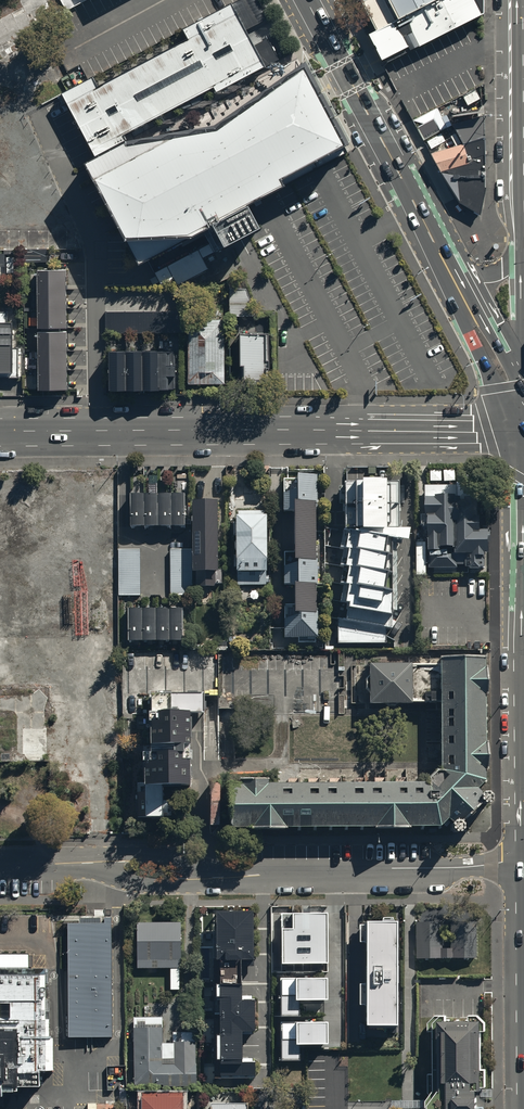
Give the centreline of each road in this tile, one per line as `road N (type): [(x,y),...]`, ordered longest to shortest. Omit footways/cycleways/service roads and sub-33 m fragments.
road 1 (residential): [(523,865),(259,875),(0,865)]
road 2 (tertiary): [(79,432),(523,429)]
road 3 (tertiary): [(450,272),(307,0)]
road 4 (tertiary): [(523,421),(450,272)]

